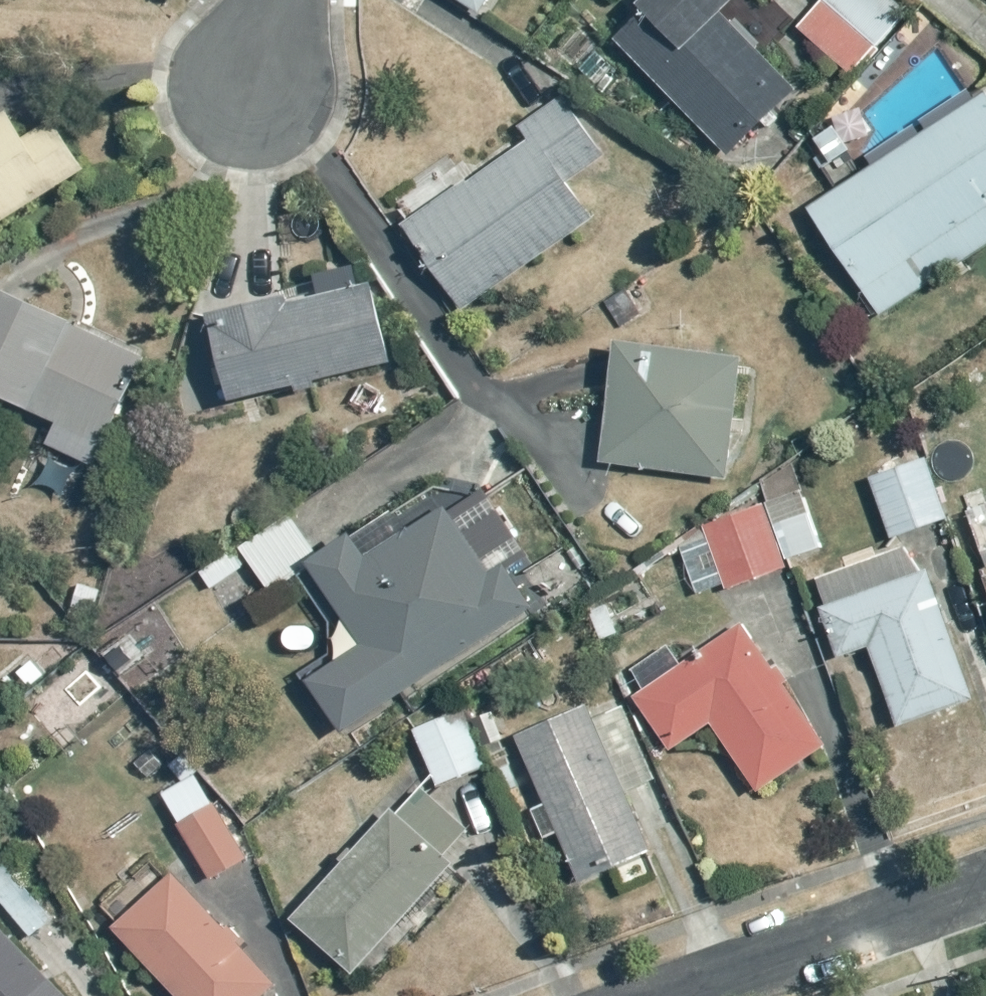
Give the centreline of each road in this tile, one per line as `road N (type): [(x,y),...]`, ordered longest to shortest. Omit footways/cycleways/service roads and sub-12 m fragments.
road 1 (residential): [(664,995),(985,883)]

